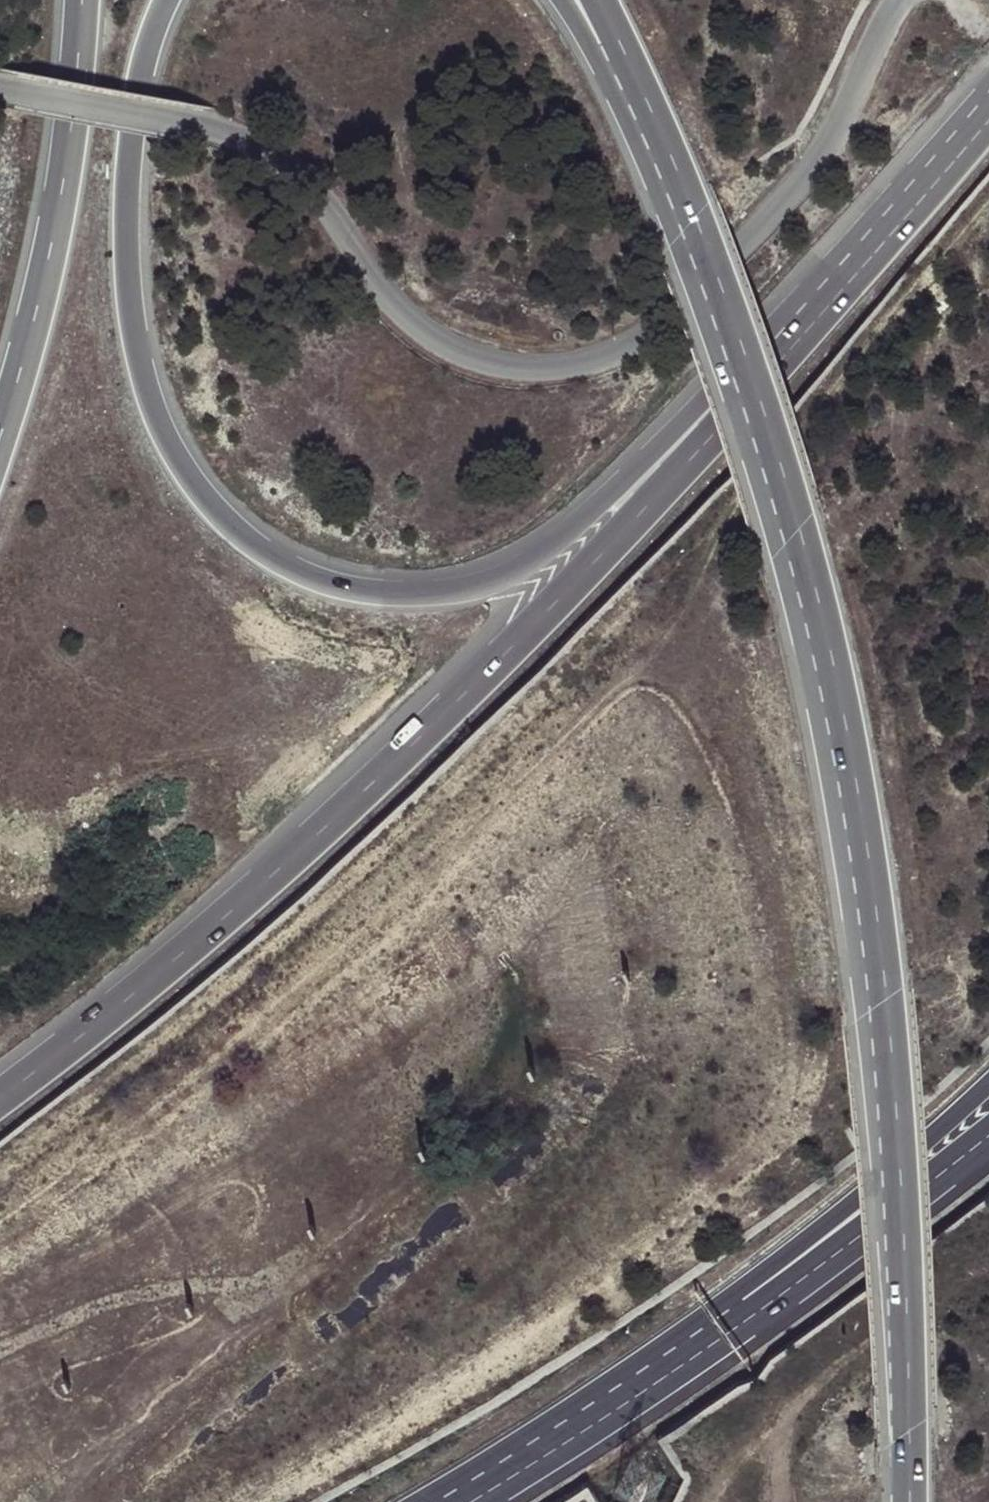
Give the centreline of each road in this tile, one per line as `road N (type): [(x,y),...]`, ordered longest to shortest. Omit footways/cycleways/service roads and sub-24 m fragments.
road 1 (motorway): [(966,140),(586,517),(496,578),(423,595),(376,590),(330,580),(254,541),(211,497),(168,428),(147,372),(135,300),(132,153),(168,0)]
road 2 (motorway): [(966,140),(680,472),(419,737),(145,988),(0,1093)]
road 3 (motorway): [(681,201),(793,538),(851,807),(900,1185),(908,1501)]
road 4 (unclassified): [(898,0),(791,195),(656,324),(609,355),(567,367),(496,362),(412,323),(310,185),(272,150),(210,128),(0,86)]
road 5 (motorway): [(416,1501),(624,1373),(786,1255),(988,1086)]
road 6 (motorway): [(467,1501),(647,1389),(988,1143)]
road 7 (motorway): [(78,0),(58,207),(0,432)]
road 8 (motorway): [(563,0),(681,201)]
road 9 (motorway): [(599,0),(681,201)]

